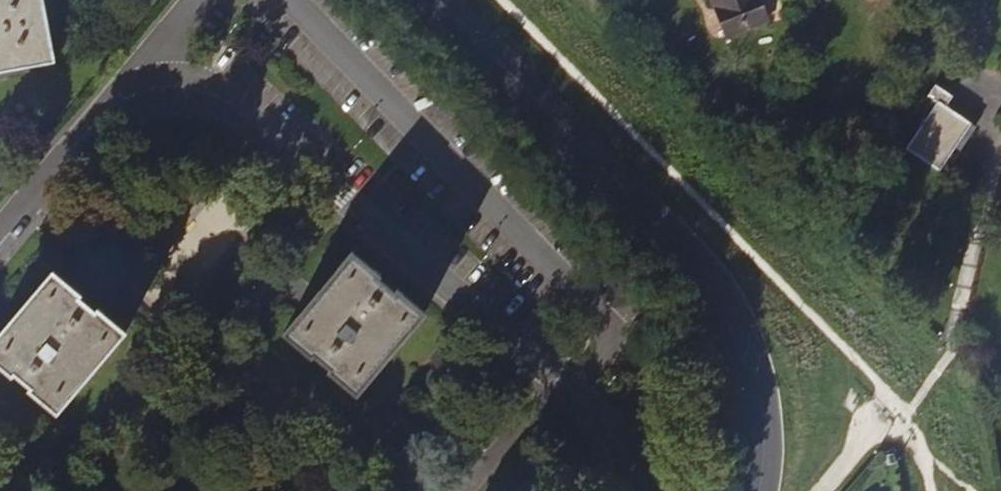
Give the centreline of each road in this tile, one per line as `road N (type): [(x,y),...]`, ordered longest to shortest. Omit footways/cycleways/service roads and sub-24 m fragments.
road 1 (residential): [(438,0),(721,295),(758,389),(760,490)]

